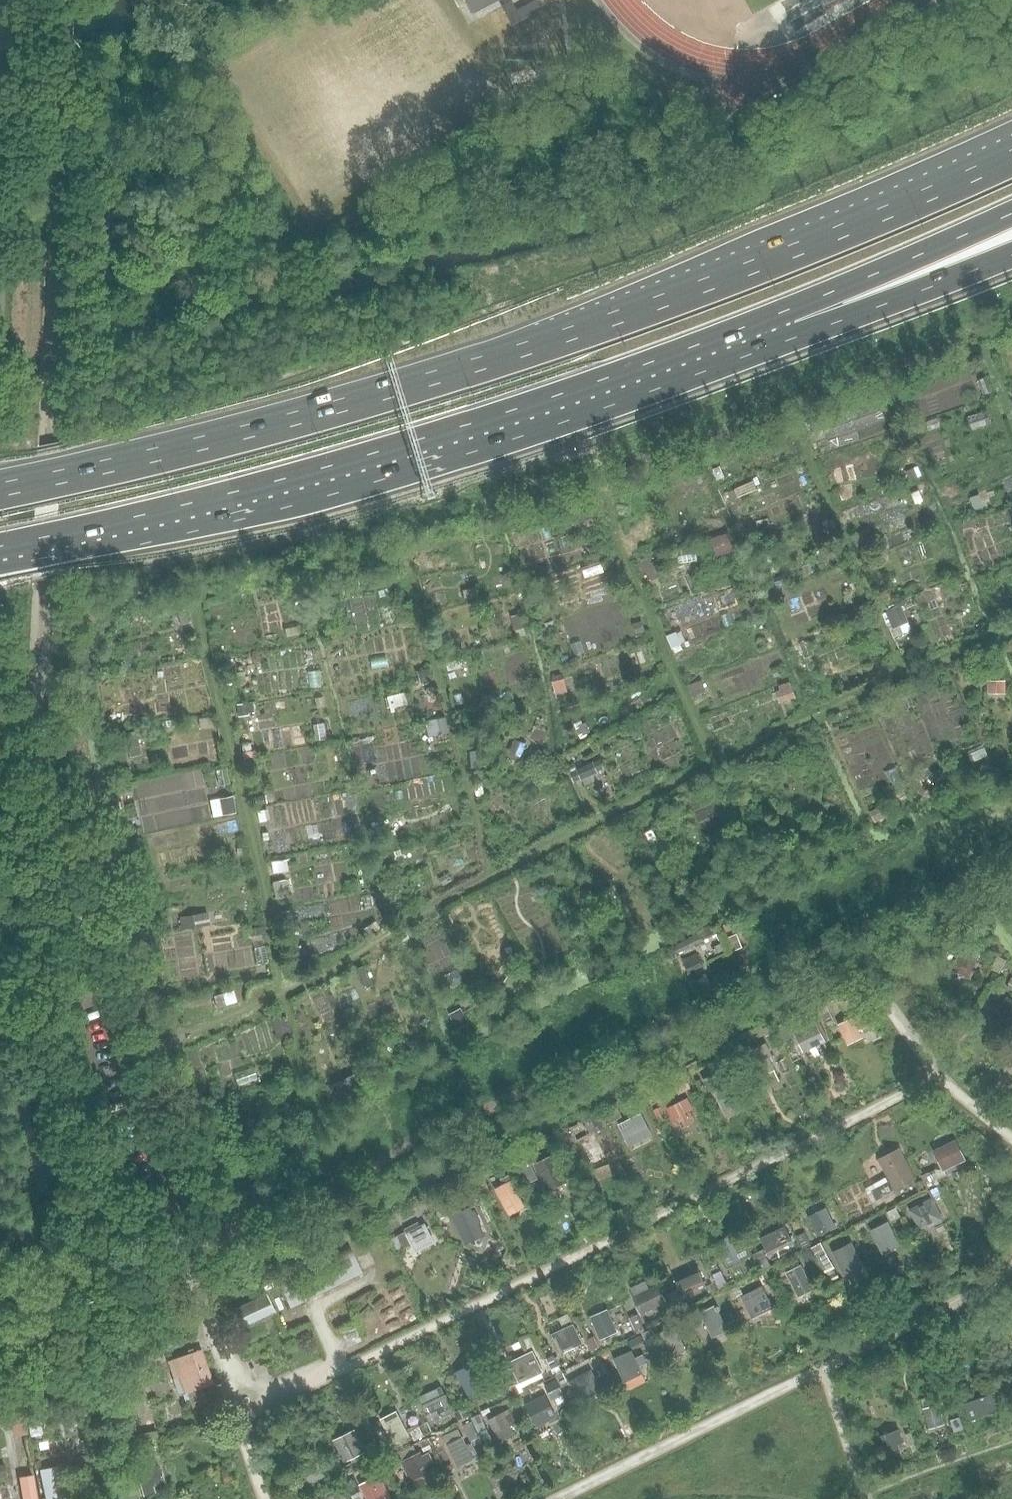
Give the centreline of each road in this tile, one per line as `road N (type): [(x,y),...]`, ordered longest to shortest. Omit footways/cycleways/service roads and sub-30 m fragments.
road 1 (trunk): [(1011,157),(848,229),(532,348),(300,419),(0,491)]
road 2 (trunk): [(0,547),(420,439),(789,310)]
road 3 (unclassified): [(98,972),(186,1255),(101,1309)]
road 4 (trunk): [(789,310),(1011,213)]
road 5 (trunk): [(789,310),(1011,253)]
road 6 (track): [(824,1367),(985,1289),(1011,1264)]

